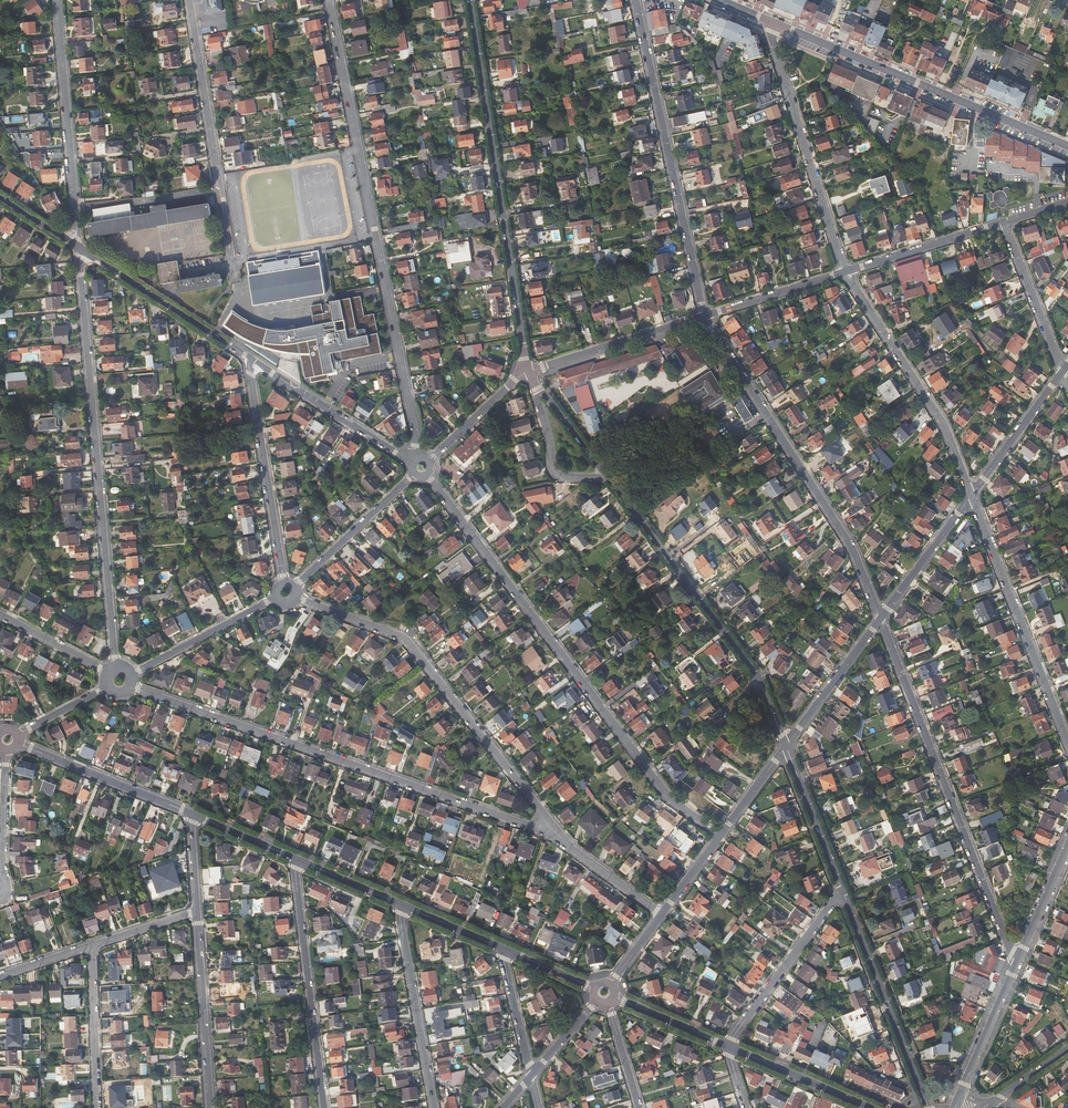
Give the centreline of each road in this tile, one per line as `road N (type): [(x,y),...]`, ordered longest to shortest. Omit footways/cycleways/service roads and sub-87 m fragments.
road 1 (residential): [(330,0),(419,458)]
road 2 (residential): [(429,474),(669,797),(720,834)]
road 3 (residential): [(132,686),(553,833)]
road 4 (residential): [(116,665),(79,247)]
road 5 (residential): [(529,371),(471,0)]
road 6 (residential): [(1019,957),(880,617)]
road 7 (residential): [(297,599),(408,641),(553,833)]
road 8 (residential): [(880,617),(853,549),(704,316)]
road 9 (residential): [(608,477),(754,670),(786,746)]
road 10 (residential): [(704,316),(635,0)]
road 11 (tertiary): [(773,23),(1067,146)]
road 12 (residential): [(189,0),(233,265)]
road 13 (residential): [(971,494),(1067,742)]
road 14 (residential): [(773,23),(846,272)]
road 15 (residential): [(846,272),(941,420),(971,494)]
road 16 (residential): [(323,1107),(296,859)]
road 17 (residential): [(79,247),(56,0)]
road 18 (residential): [(843,891),(929,1107)]
road 19 (residential): [(252,360),(285,583)]
road 20 (residential): [(252,360),(79,247)]
road 21 (residential): [(401,904),(434,1107)]
road 22 (residential): [(197,911),(210,1107)]
road 23 (residential): [(843,891),(728,1046)]
road 24 (residential): [(413,464),(252,360)]
road 25 (residential): [(17,743),(192,813)]
road 26 (residential): [(529,371),(704,316)]
road 27 (residential): [(846,272),(1004,222)]
road 28 (residential): [(414,473),(295,587)]
road 29 (residential): [(92,946),(98,1107)]
road 30 (residential): [(275,598),(133,674)]
road 31 (residential): [(1004,222),(1062,372)]
road 32 (residential): [(880,617),(786,746)]
road 33 (residential): [(786,746),(843,891)]
road 34 (residential): [(870,1107),(728,1046)]
road 35 (residential): [(971,494),(880,617)]
road 36 (residential): [(1062,372),(971,494)]
road 37 (residential): [(1019,957),(960,1094)]
road 38 (residential): [(704,316),(846,272)]
road 39 (residential): [(537,387),(553,471),(608,477)]
road 40 (residential): [(0,888),(8,749)]
road 41 (residential): [(553,833),(662,913)]
road 42 (residential): [(429,460),(529,371)]
road 43 (residential): [(507,951),(531,1075)]
road 44 (residential): [(728,1046),(613,997)]
road 45 (residential): [(1067,844),(1019,957)]
road 46 (residential): [(0,614),(107,671)]

